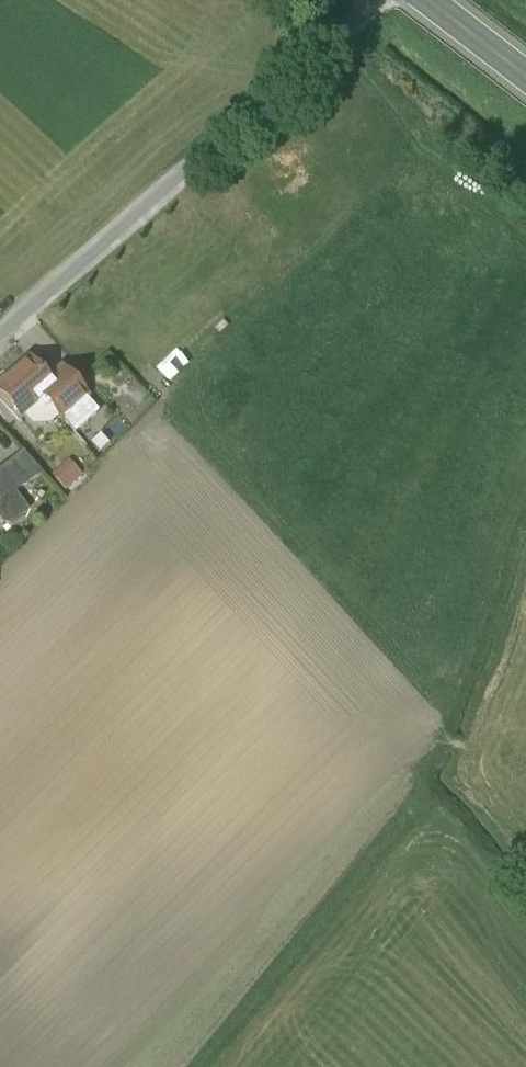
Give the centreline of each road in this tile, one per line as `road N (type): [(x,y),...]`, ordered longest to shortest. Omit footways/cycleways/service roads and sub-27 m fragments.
road 1 (residential): [(0,337),(377,0)]
road 2 (secondary): [(426,0),(525,77)]

